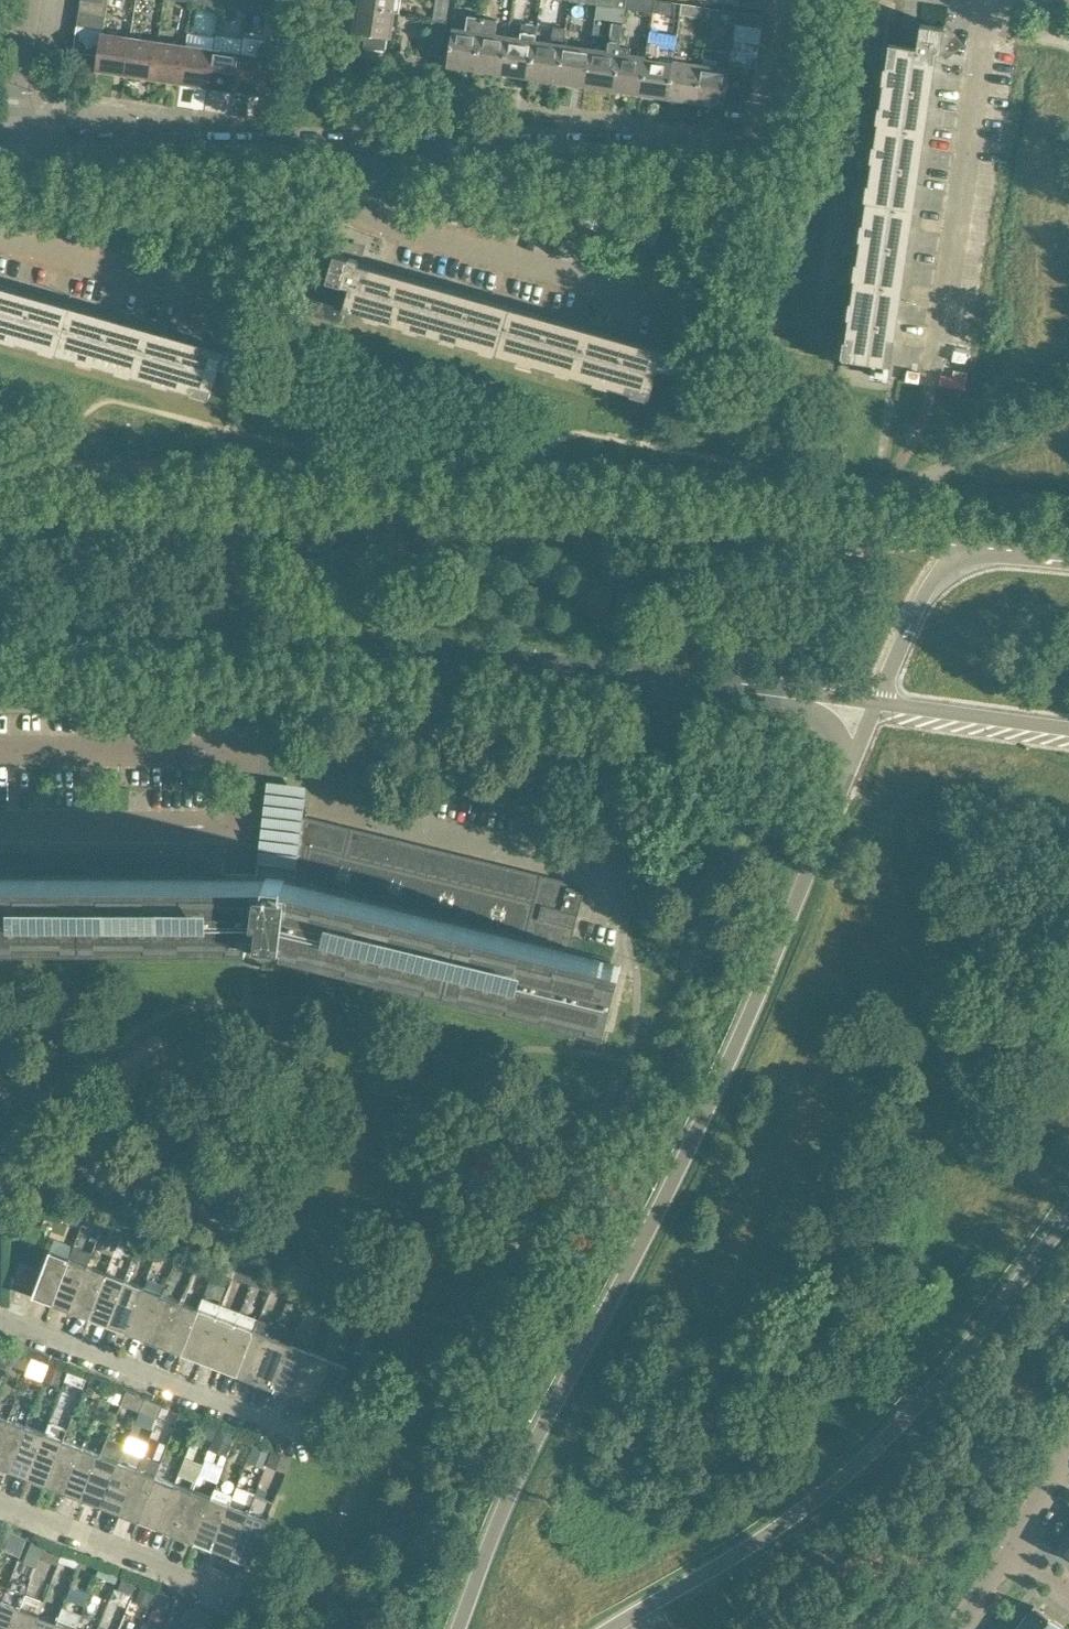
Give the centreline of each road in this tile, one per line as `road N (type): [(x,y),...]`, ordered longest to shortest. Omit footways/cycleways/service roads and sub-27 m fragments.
road 1 (tertiary): [(874,705),(756,1007),(453,1628)]
road 2 (tertiary): [(967,539),(607,523),(0,516)]
road 3 (tertiary): [(0,638),(362,646),(874,705)]
road 4 (tertiary): [(613,1628),(797,1513),(944,1376),(1068,1213)]
road 5 (unclassified): [(390,158),(747,159),(767,153),(781,133),(801,0)]
road 6 (residential): [(246,755),(312,762),(352,807),(629,873)]
road 7 (unclassified): [(3,158),(390,158)]
road 8 (unclassified): [(933,374),(990,0)]
road 9 (unclassified): [(683,321),(414,241),(393,212),(390,158)]
road 10 (residential): [(314,1439),(0,1323)]
road 11 (residential): [(0,824),(239,823),(246,755)]
road 12 (unclassified): [(243,310),(0,243)]
road 13 (residential): [(246,755),(0,754)]
road 14 (residential): [(0,1501),(227,1588)]
road 15 (tertiary): [(874,705),(1068,730)]
road 16 (tertiary): [(967,539),(905,631),(874,705)]
road 17 (unclassified): [(3,158),(27,0)]
road 18 (residential): [(1068,1448),(1008,1552)]

